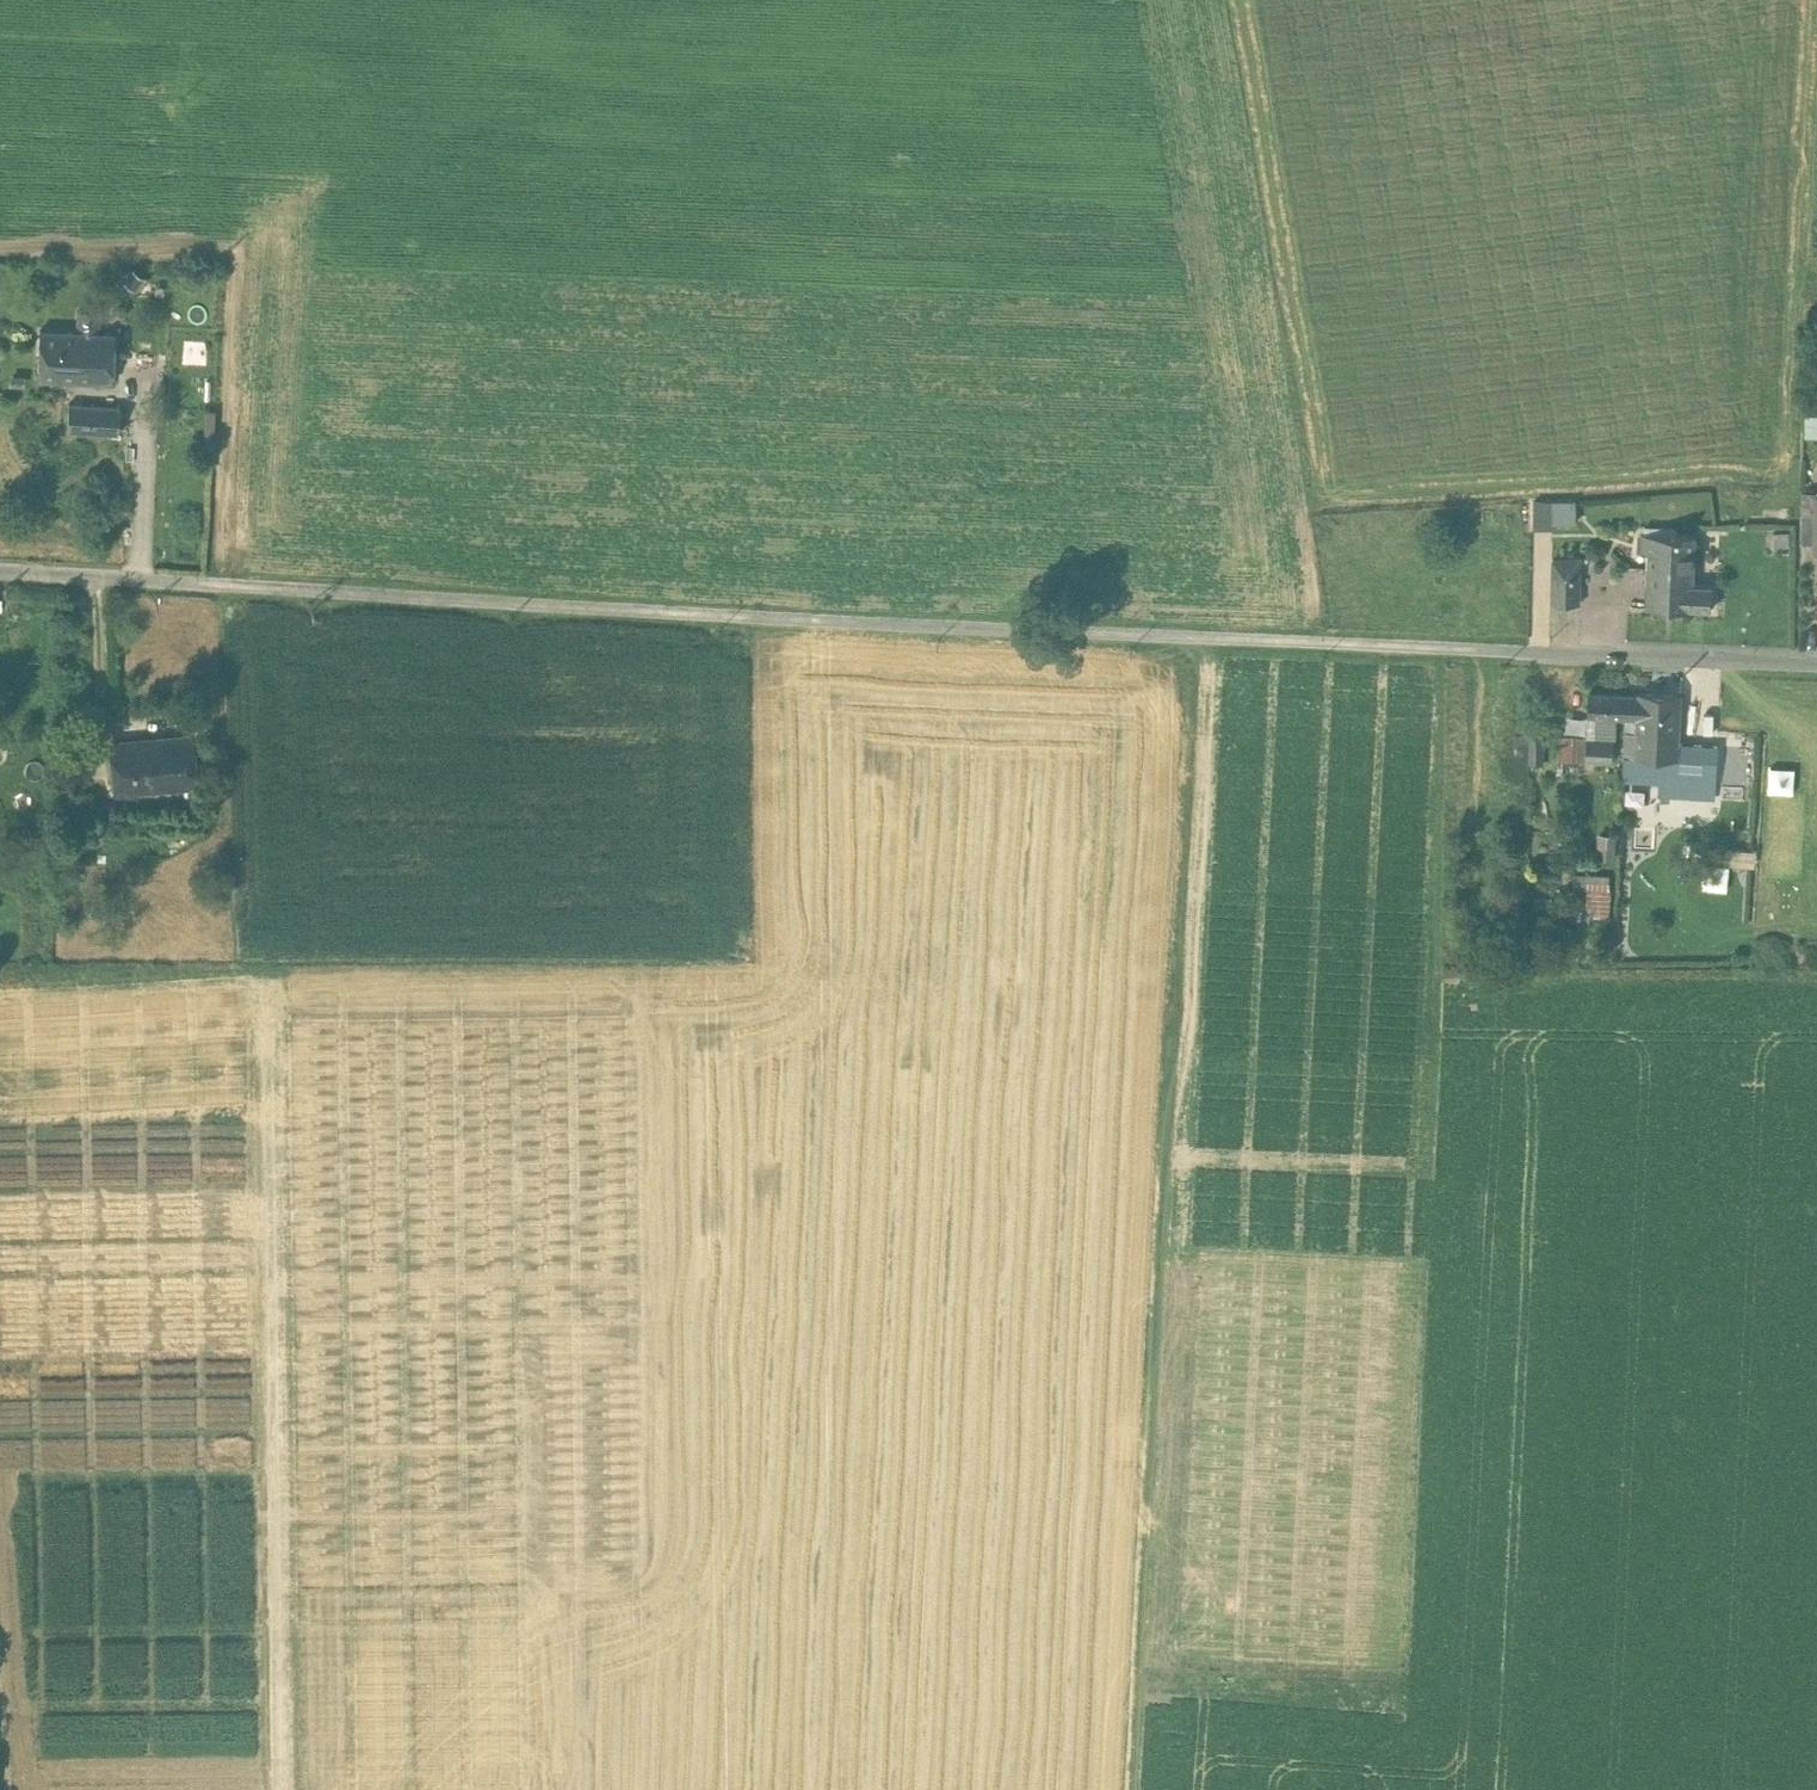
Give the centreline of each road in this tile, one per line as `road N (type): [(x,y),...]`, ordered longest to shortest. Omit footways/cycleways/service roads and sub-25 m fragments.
road 1 (unclassified): [(0,569),(630,611),(1816,664)]

